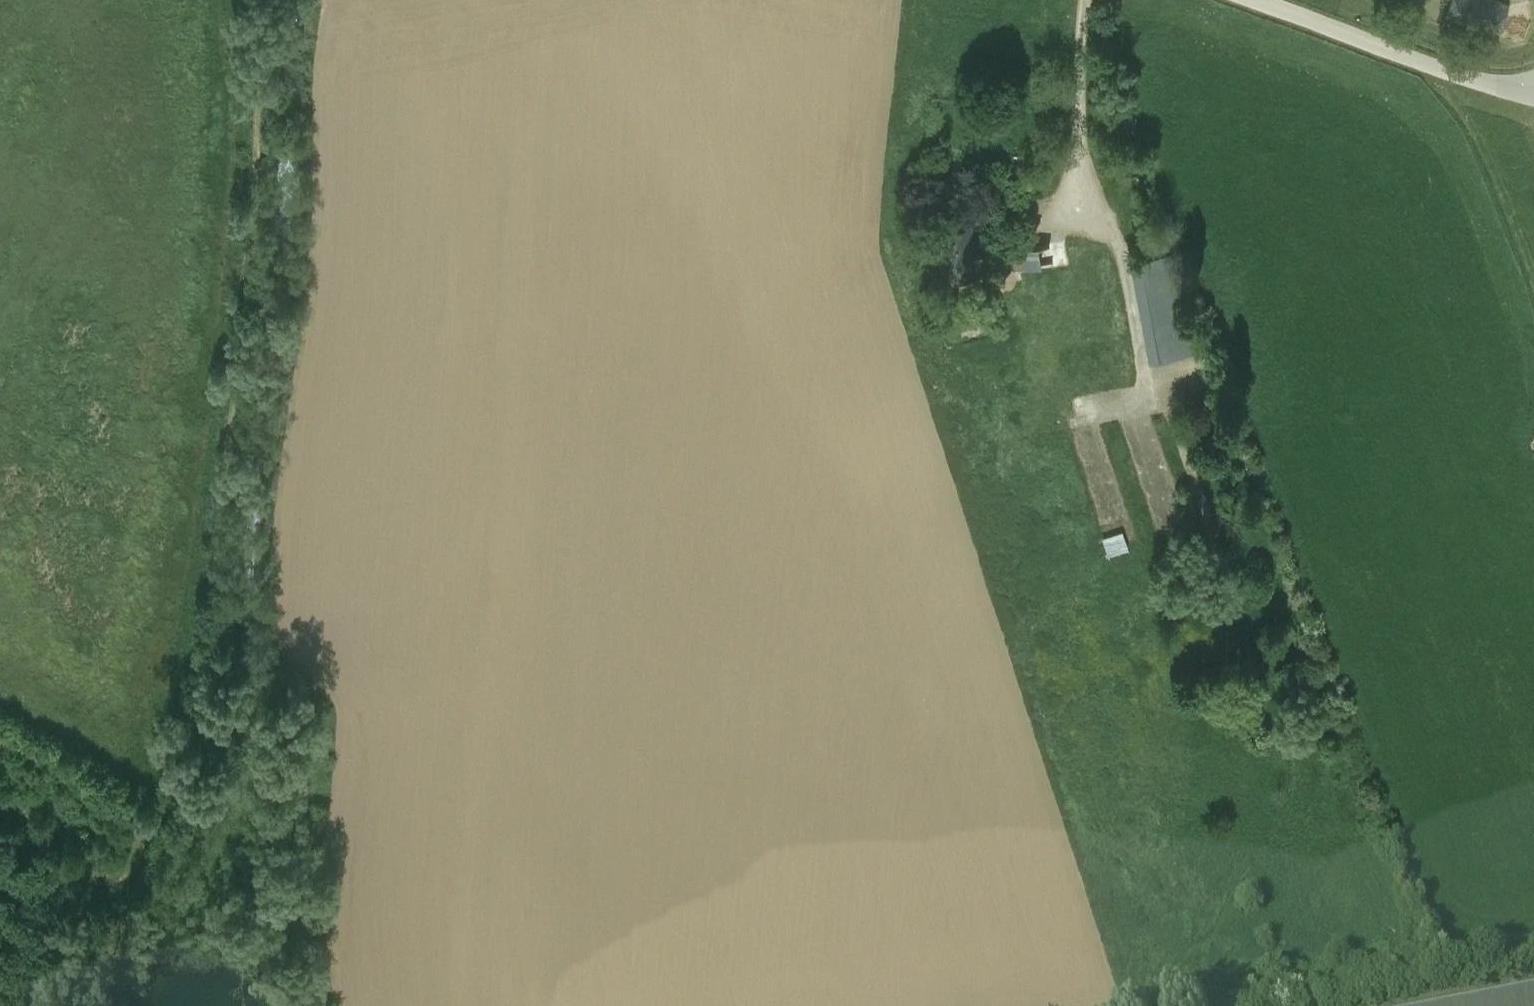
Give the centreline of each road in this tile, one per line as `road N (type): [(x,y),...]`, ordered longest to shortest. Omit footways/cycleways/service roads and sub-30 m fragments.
road 1 (unclassified): [(1533,92),(1484,86),(1249,0)]

